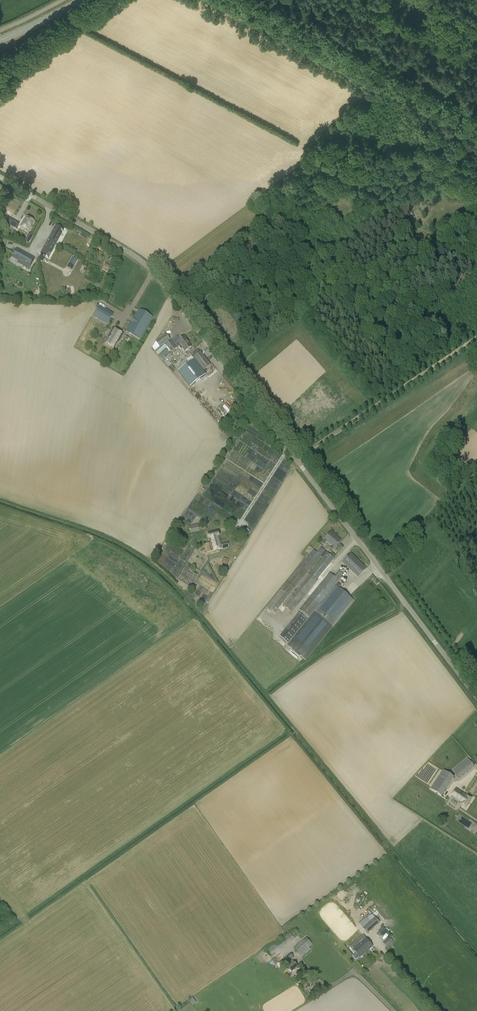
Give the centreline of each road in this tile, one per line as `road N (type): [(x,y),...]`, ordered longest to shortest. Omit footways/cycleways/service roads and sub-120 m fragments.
road 1 (unclassified): [(476,698),(154,273),(0,177)]
road 2 (track): [(245,0),(476,126)]
road 3 (track): [(295,459),(476,337)]
road 4 (track): [(476,463),(386,578)]
road 5 (unclassified): [(0,75),(105,0)]

